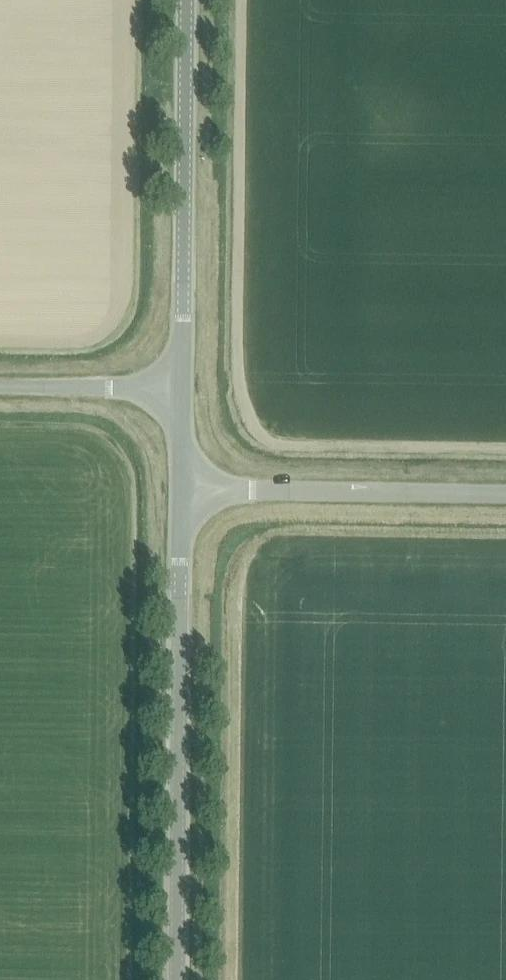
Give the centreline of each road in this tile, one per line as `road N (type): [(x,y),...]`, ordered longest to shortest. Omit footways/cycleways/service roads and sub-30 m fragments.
road 1 (unclassified): [(181,490),(175,979)]
road 2 (unclassified): [(186,0),(182,390)]
road 3 (unclassified): [(505,494),(181,490)]
road 4 (unclassified): [(0,388),(182,390)]

